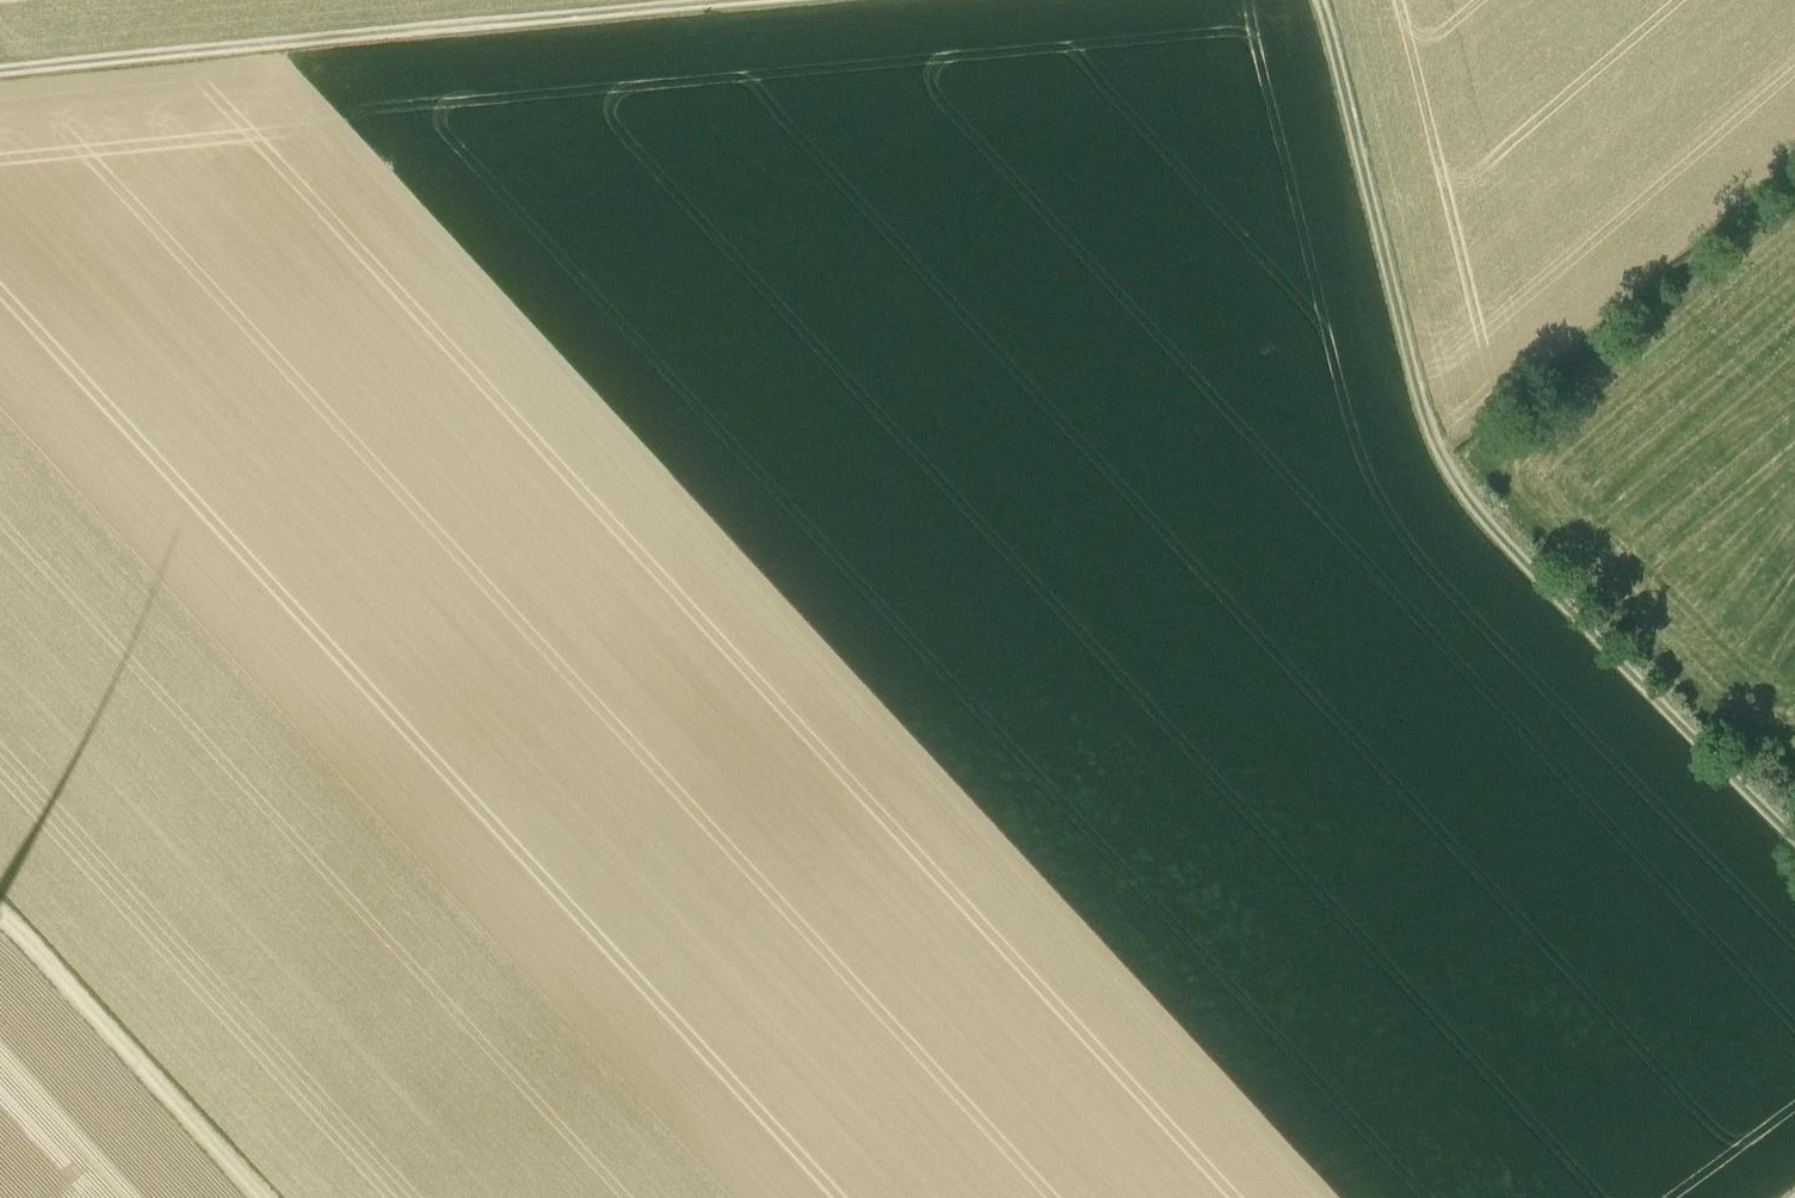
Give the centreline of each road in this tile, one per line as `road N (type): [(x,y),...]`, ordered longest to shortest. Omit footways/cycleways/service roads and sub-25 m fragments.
road 1 (track): [(1794,836),(1502,538),(1438,451),(1323,0)]
road 2 (track): [(0,63),(734,0)]
road 3 (track): [(264,1197),(0,913)]

